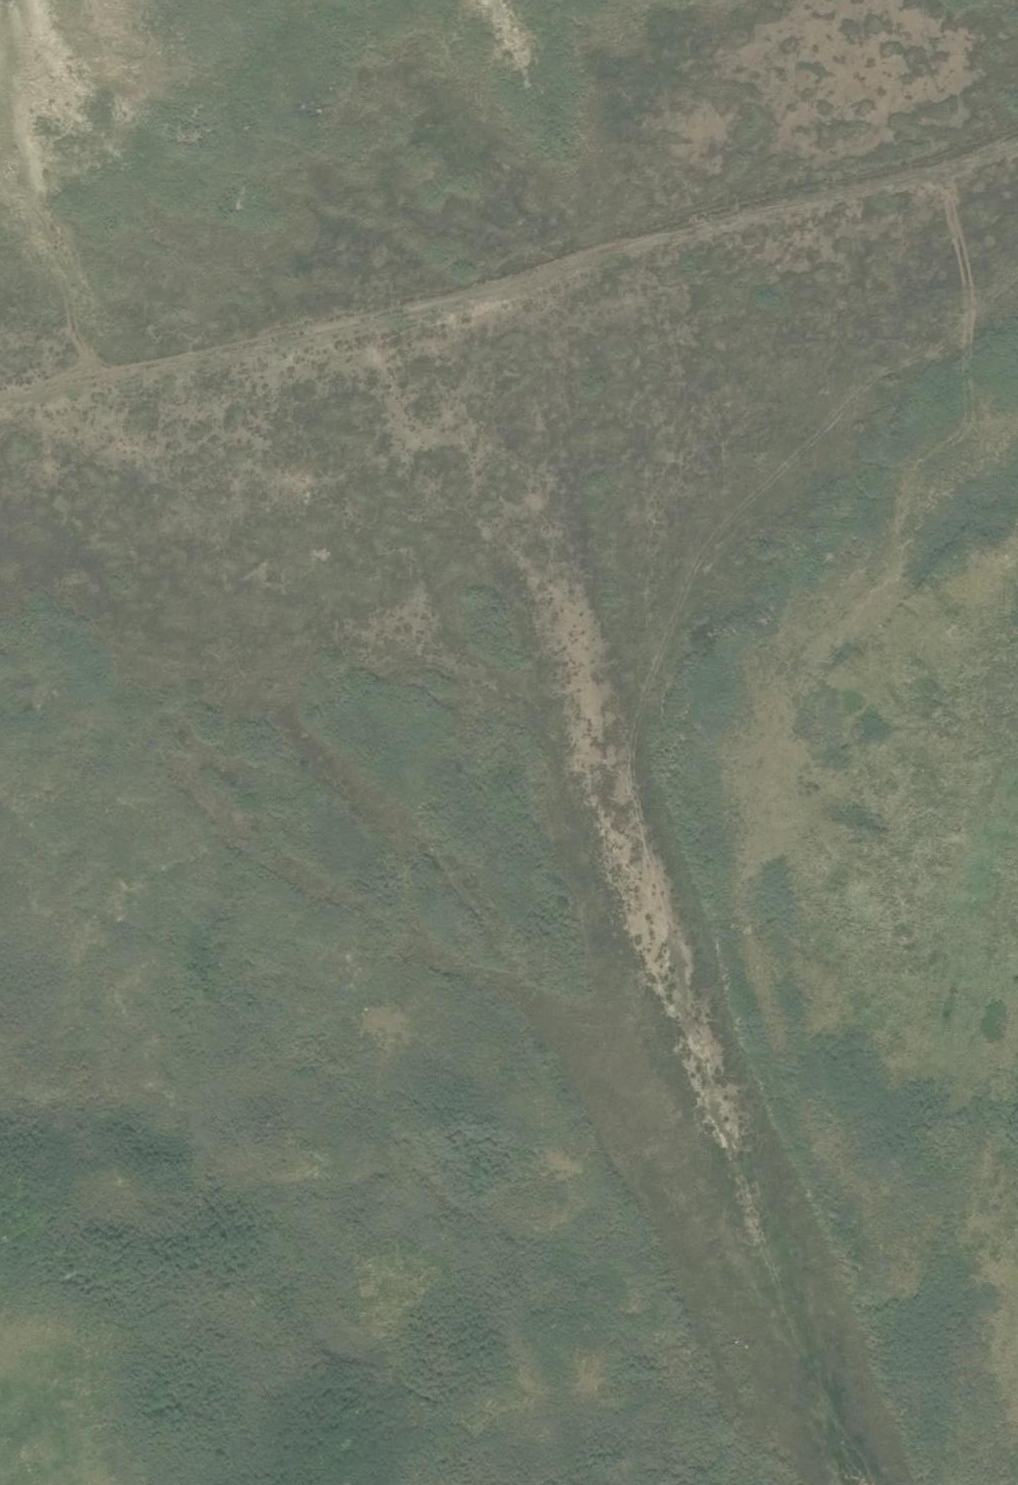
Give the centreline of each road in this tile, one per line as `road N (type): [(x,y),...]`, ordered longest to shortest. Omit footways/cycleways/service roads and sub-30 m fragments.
road 1 (track): [(0,395),(386,317),(701,215),(914,170),(1017,132)]

